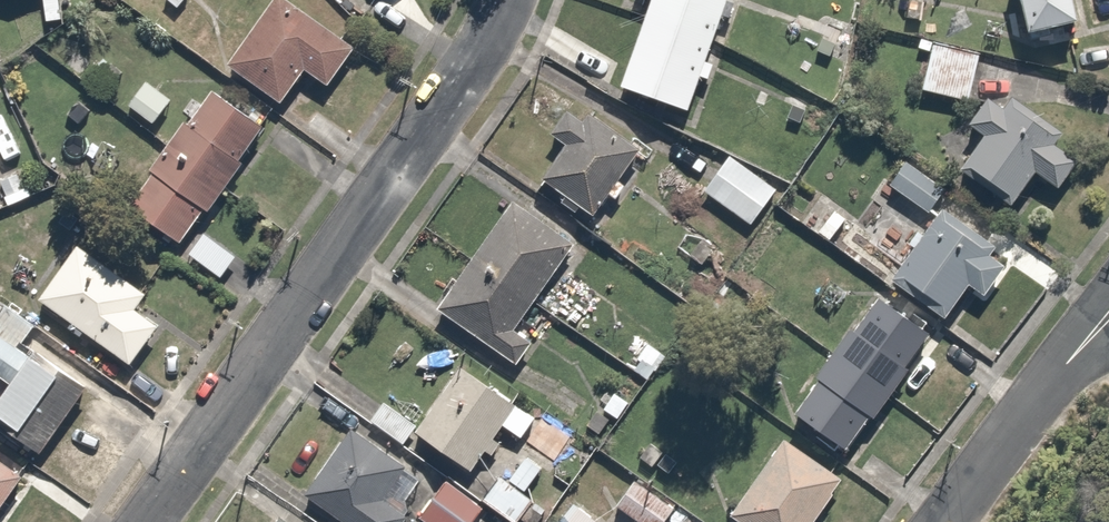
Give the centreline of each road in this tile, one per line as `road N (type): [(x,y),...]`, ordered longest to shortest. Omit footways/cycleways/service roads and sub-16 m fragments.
road 1 (residential): [(506,0),(144,521)]
road 2 (residential): [(960,521),(1068,373)]

